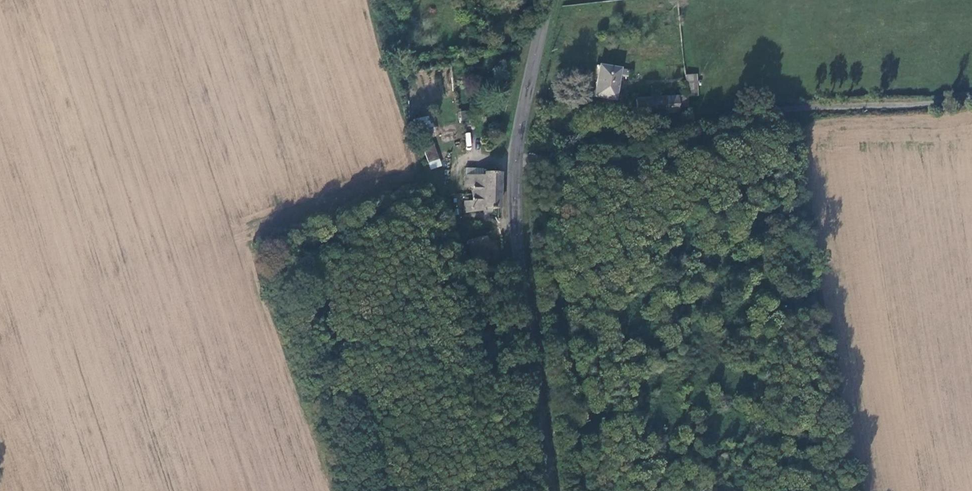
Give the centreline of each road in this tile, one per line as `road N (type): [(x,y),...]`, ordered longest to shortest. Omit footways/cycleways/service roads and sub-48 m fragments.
road 1 (tertiary): [(554,490),(515,198),(518,136),(548,0)]

